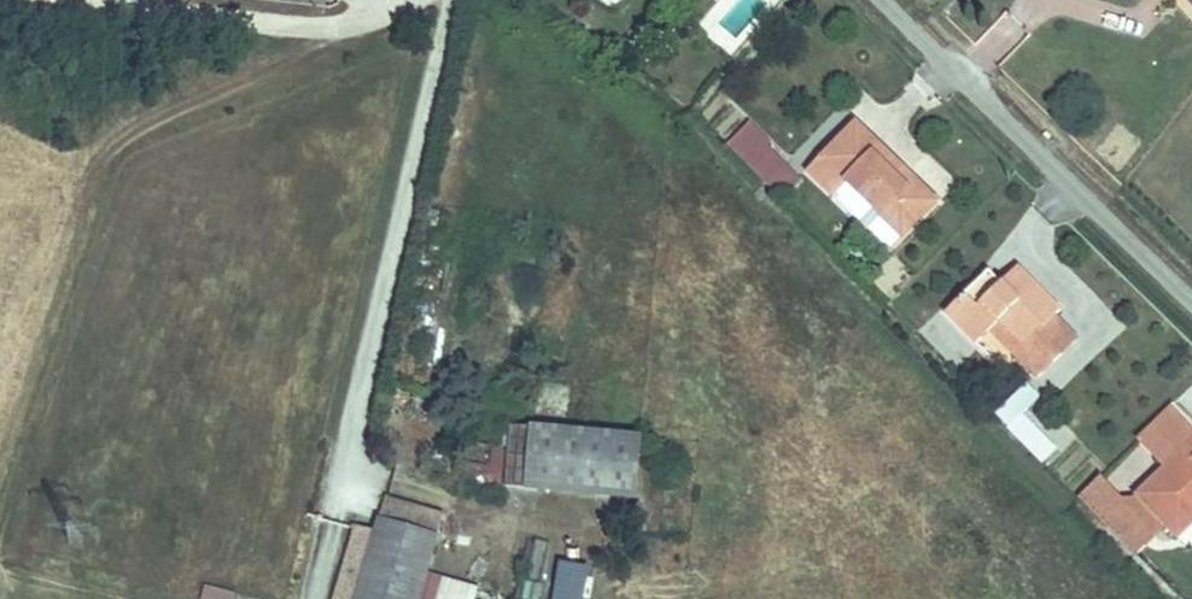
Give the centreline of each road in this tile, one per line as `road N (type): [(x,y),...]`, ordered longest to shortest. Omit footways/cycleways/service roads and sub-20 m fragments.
road 1 (track): [(0,425),(87,172),(132,122),(354,20)]
road 2 (residential): [(1191,299),(884,0)]

